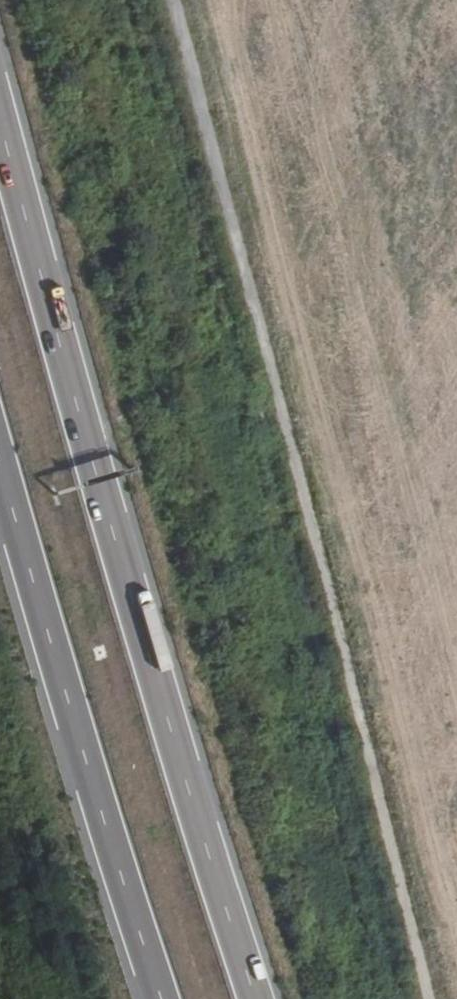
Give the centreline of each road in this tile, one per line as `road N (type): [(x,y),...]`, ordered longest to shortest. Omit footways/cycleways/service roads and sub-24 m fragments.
road 1 (track): [(431,998),(178,0)]
road 2 (motorway): [(252,998),(0,115)]
road 3 (motorway): [(0,467),(157,998)]

